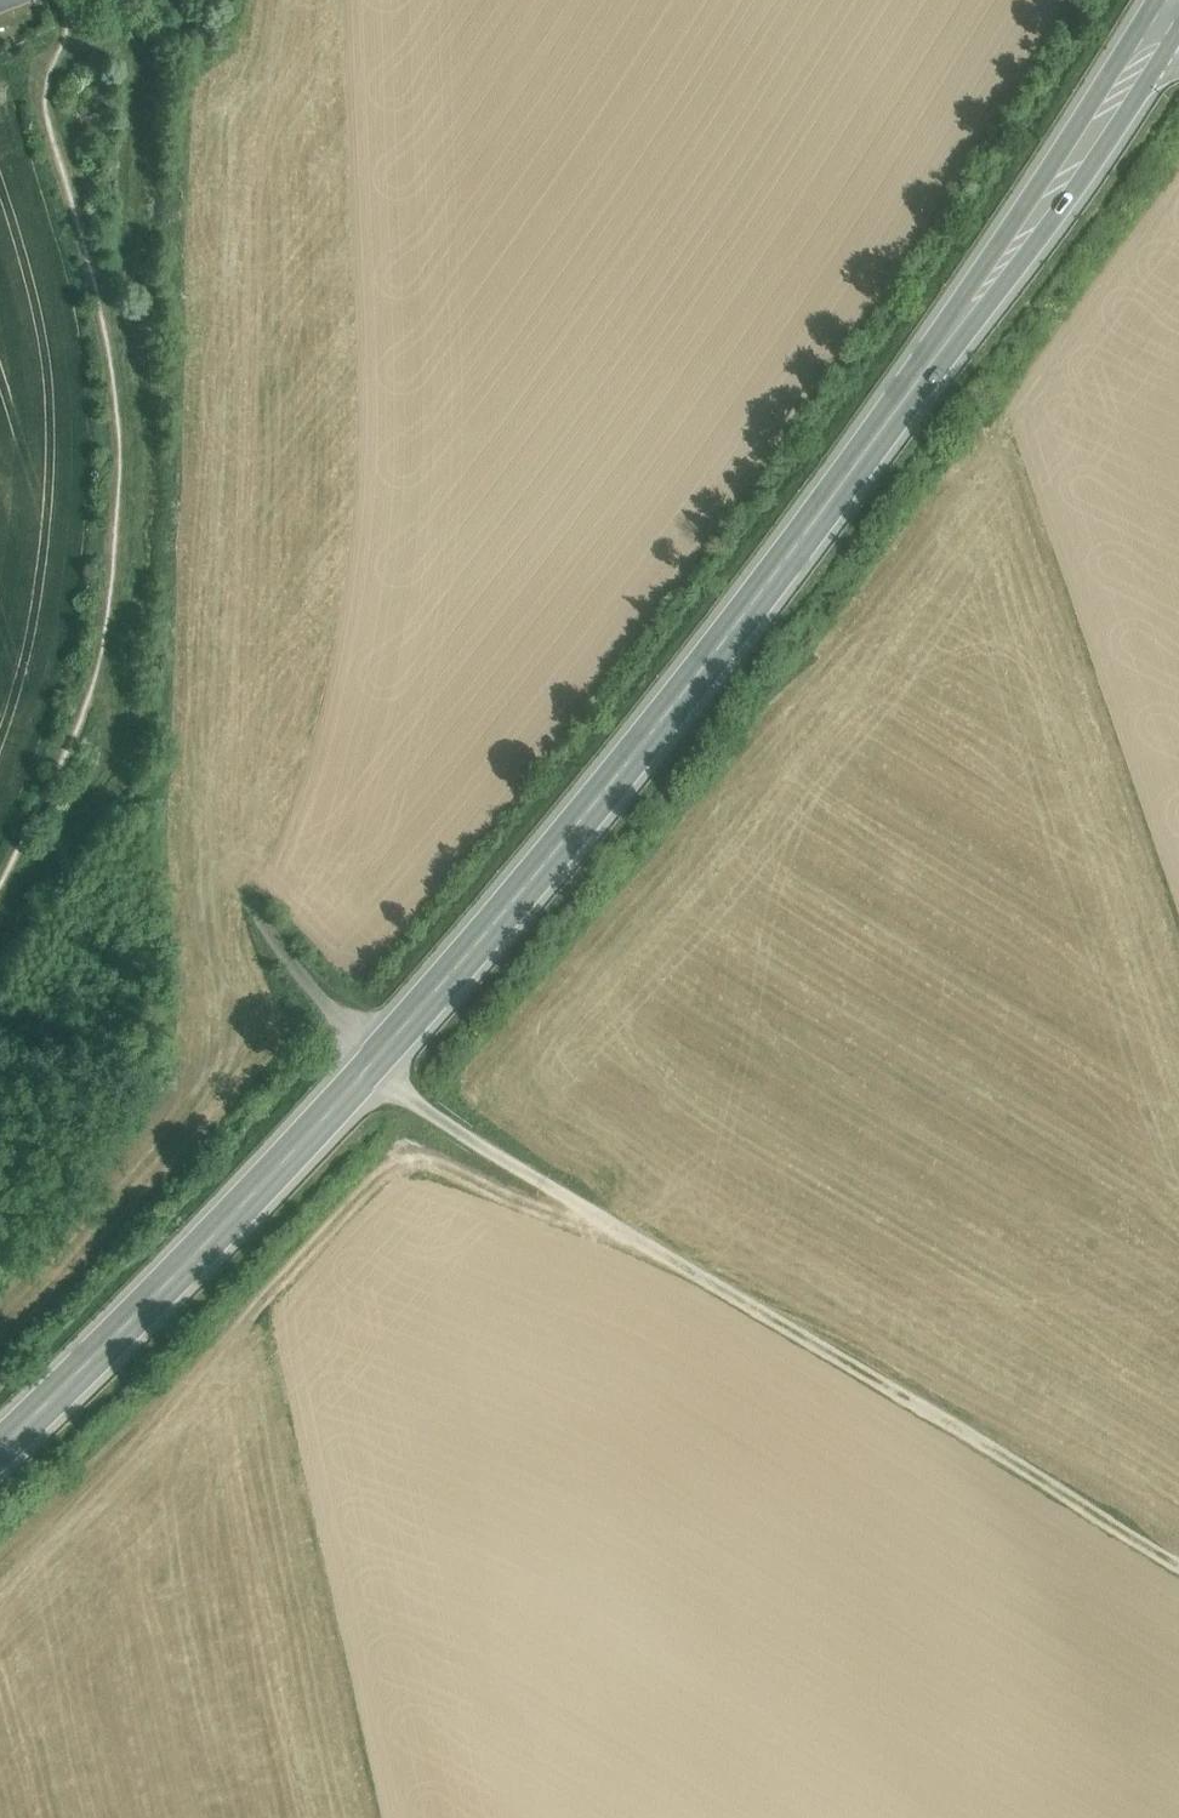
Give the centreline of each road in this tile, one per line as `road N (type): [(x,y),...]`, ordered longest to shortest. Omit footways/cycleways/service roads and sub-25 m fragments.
road 1 (secondary): [(0,1457),(384,1060),(563,845),(1027,235),(1178,8)]
road 2 (track): [(269,910),(384,1060)]

